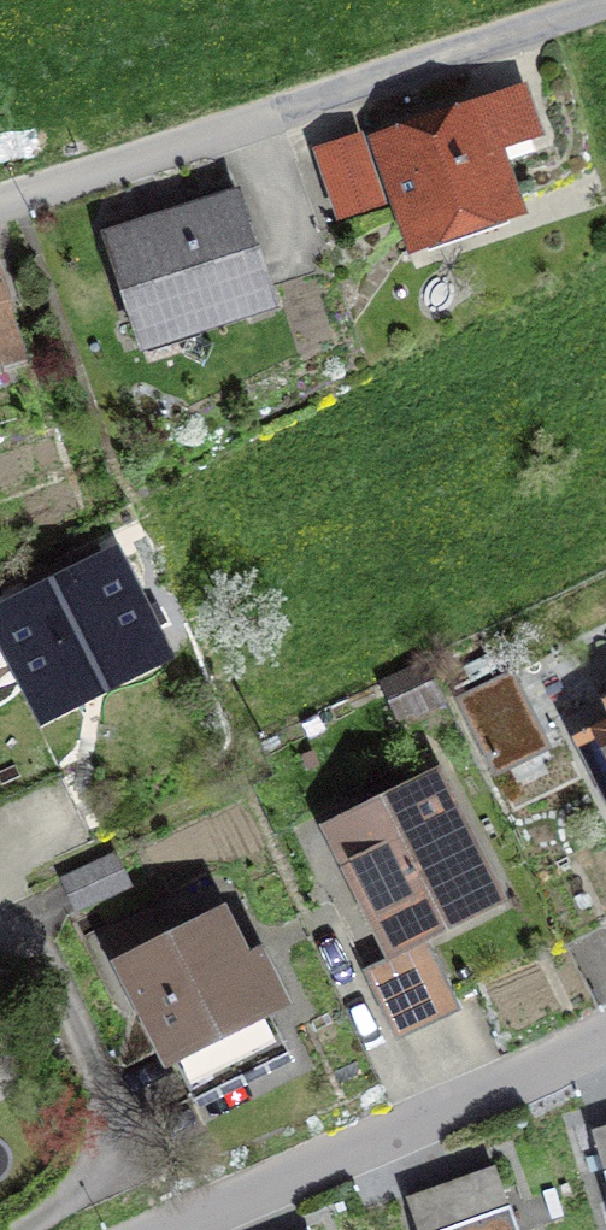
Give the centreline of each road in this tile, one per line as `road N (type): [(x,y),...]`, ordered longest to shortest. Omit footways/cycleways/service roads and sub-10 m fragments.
road 1 (residential): [(0,203),(605,6)]
road 2 (residential): [(605,1036),(193,1229)]

